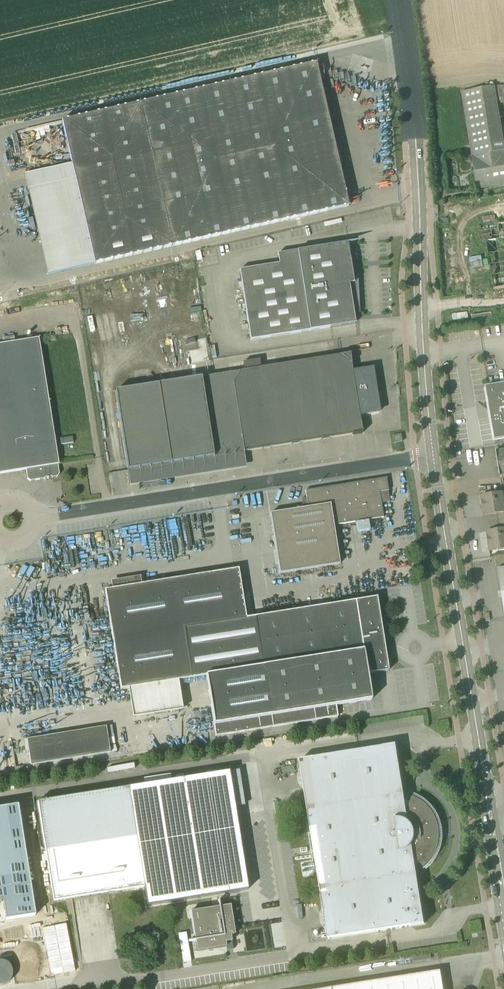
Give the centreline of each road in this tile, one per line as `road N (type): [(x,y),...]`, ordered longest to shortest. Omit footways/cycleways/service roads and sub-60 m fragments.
road 1 (tertiary): [(435,459),(419,153),(398,0)]
road 2 (unclassified): [(34,522),(435,459)]
road 3 (tertiary): [(466,663),(503,946)]
road 4 (tertiary): [(466,663),(435,459)]
road 5 (tertiary): [(503,859),(466,663)]

